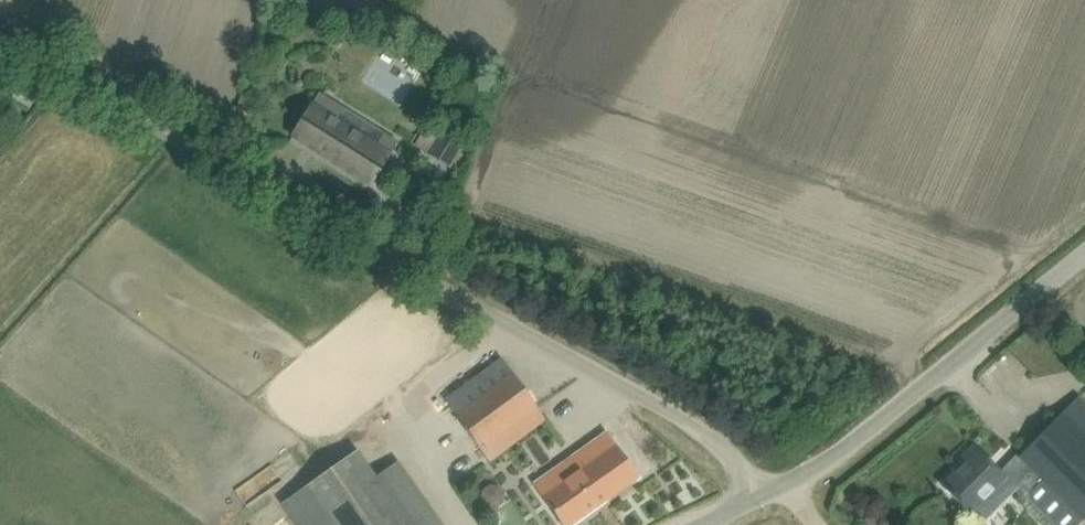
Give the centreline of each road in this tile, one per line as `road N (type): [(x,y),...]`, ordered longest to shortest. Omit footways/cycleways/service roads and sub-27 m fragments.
road 1 (unclassified): [(768,491),(634,391),(518,336),(0,46)]
road 2 (unclassified): [(1084,252),(856,439),(787,482)]

